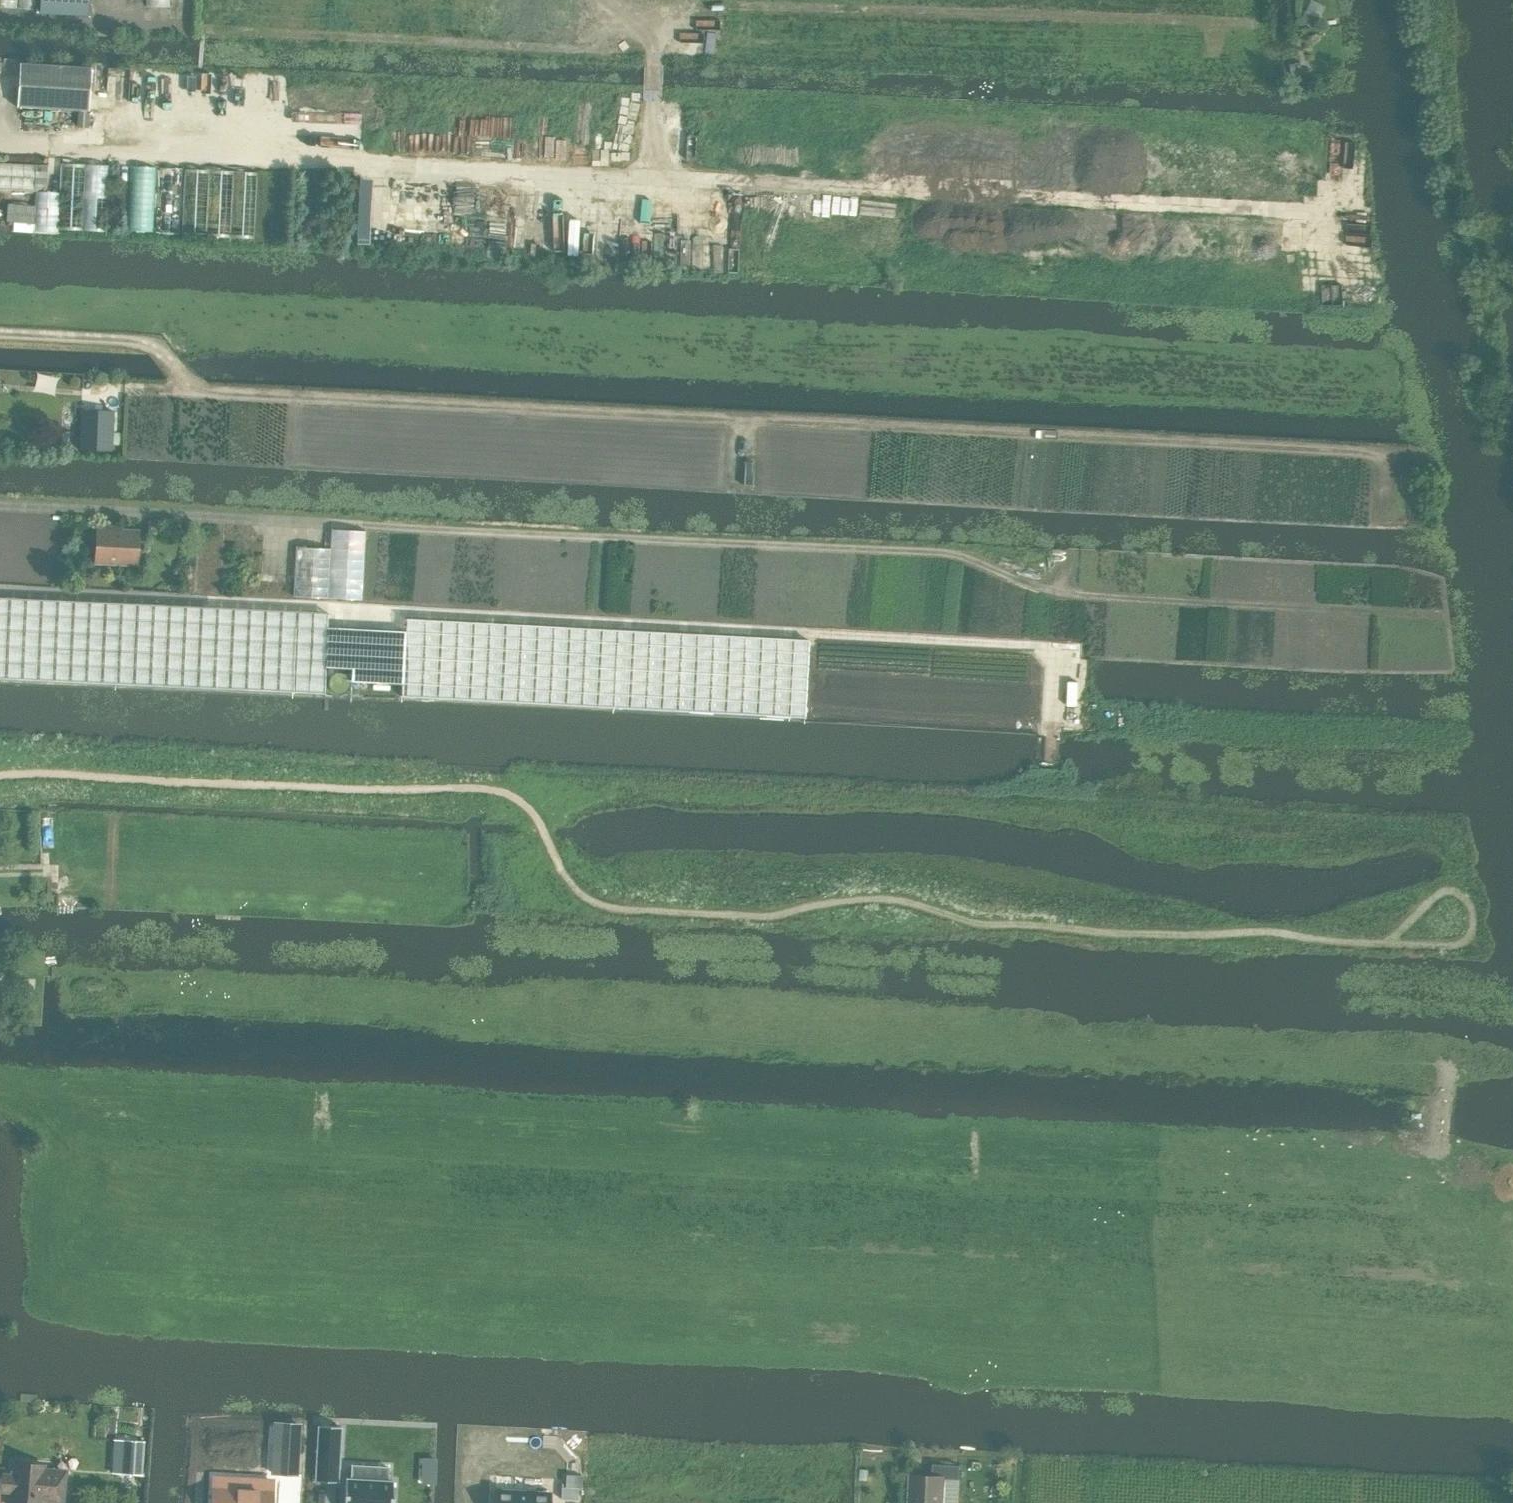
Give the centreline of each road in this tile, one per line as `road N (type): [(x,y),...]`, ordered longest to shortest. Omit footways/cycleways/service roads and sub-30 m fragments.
road 1 (track): [(1389,456),(207,389),(138,340),(0,335)]
road 2 (track): [(0,501),(949,541)]

